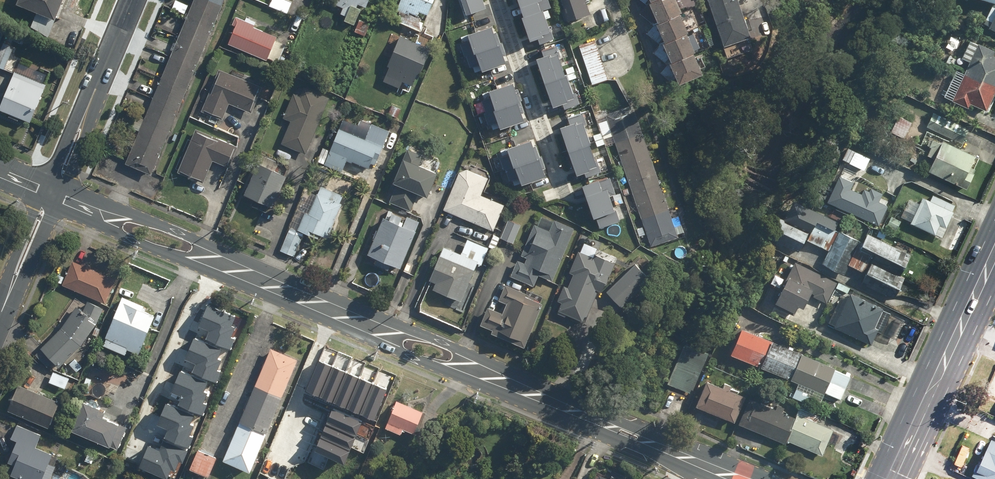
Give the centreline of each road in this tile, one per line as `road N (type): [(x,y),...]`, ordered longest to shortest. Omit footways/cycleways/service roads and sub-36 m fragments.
road 1 (tertiary): [(53,193),(735,478)]
road 2 (primary): [(888,478),(994,252)]
road 3 (residential): [(133,0),(53,193)]
road 4 (residential): [(491,0),(557,184)]
road 5 (residential): [(53,193),(0,315)]

